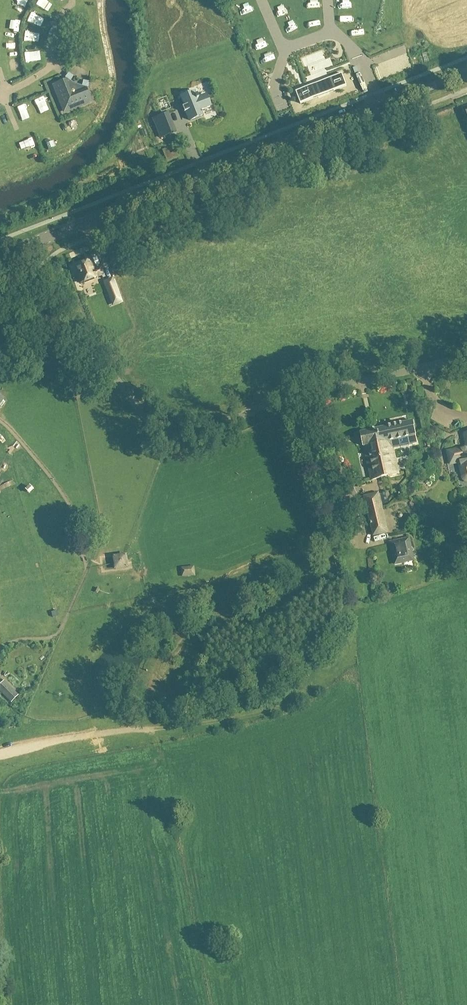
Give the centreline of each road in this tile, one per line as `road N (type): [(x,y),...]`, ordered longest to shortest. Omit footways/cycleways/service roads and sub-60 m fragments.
road 1 (tertiary): [(0,257),(466,72)]
road 2 (track): [(0,753),(279,706),(336,658),(352,628)]
road 3 (residential): [(290,396),(204,433),(176,436),(143,416),(95,362),(49,348),(0,354)]
road 4 (residential): [(290,396),(466,357)]

